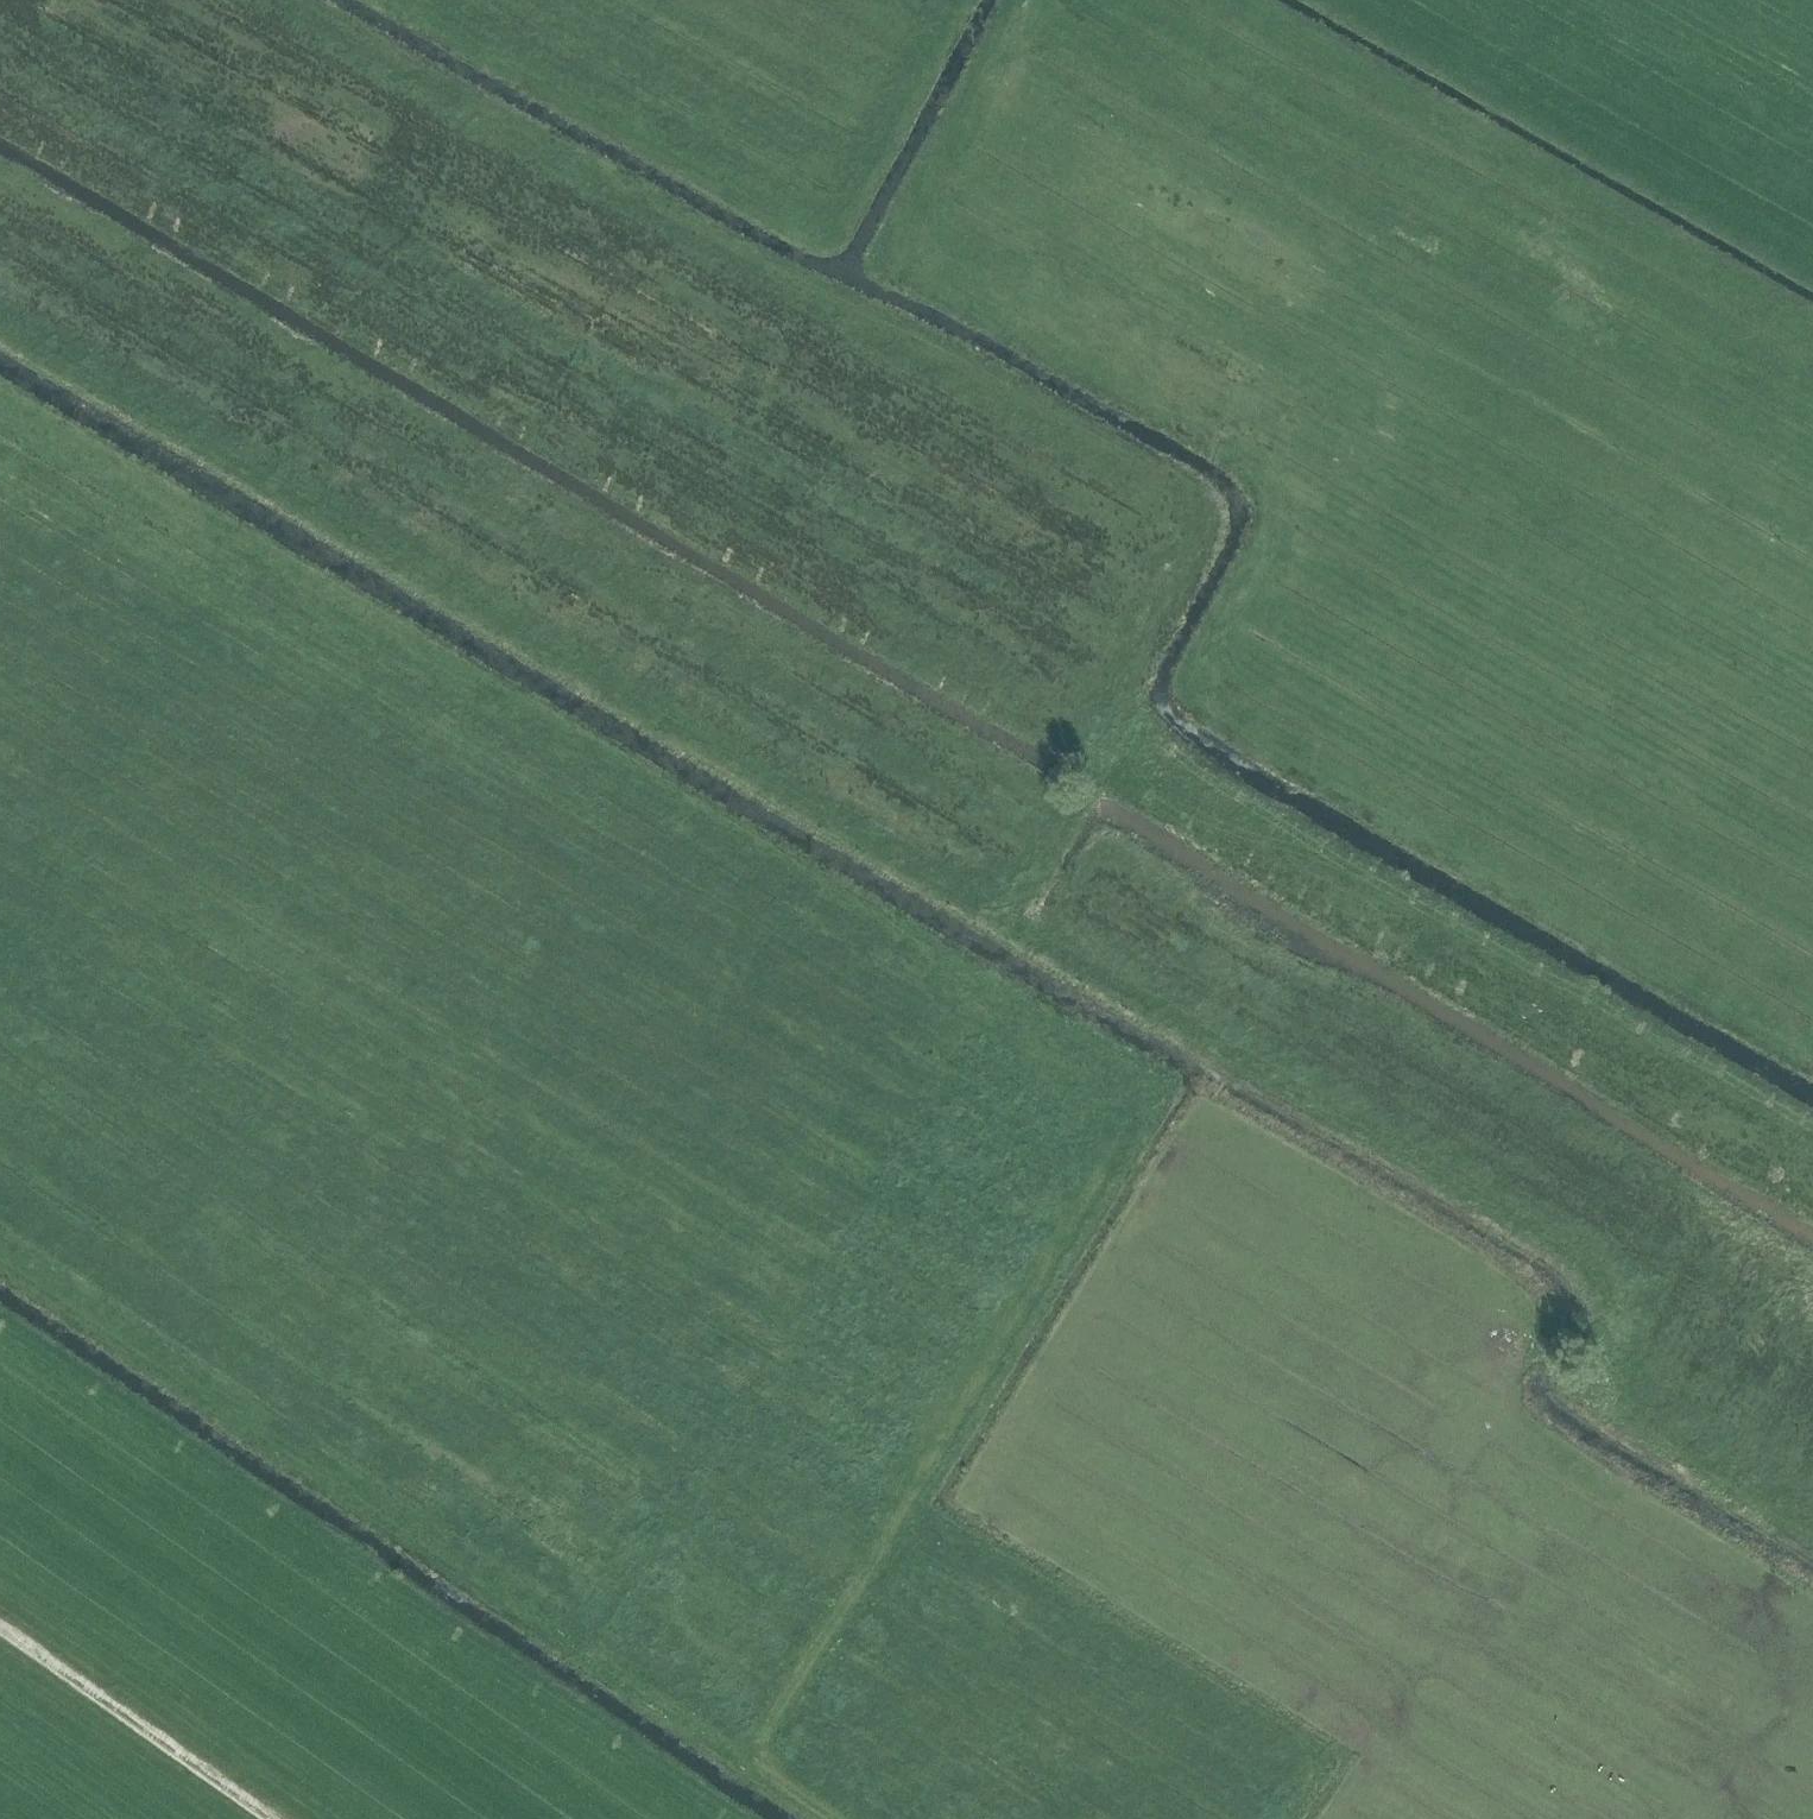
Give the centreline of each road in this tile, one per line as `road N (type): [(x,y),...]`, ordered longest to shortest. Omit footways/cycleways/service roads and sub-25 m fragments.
road 1 (track): [(277,1818),(0,1625)]

